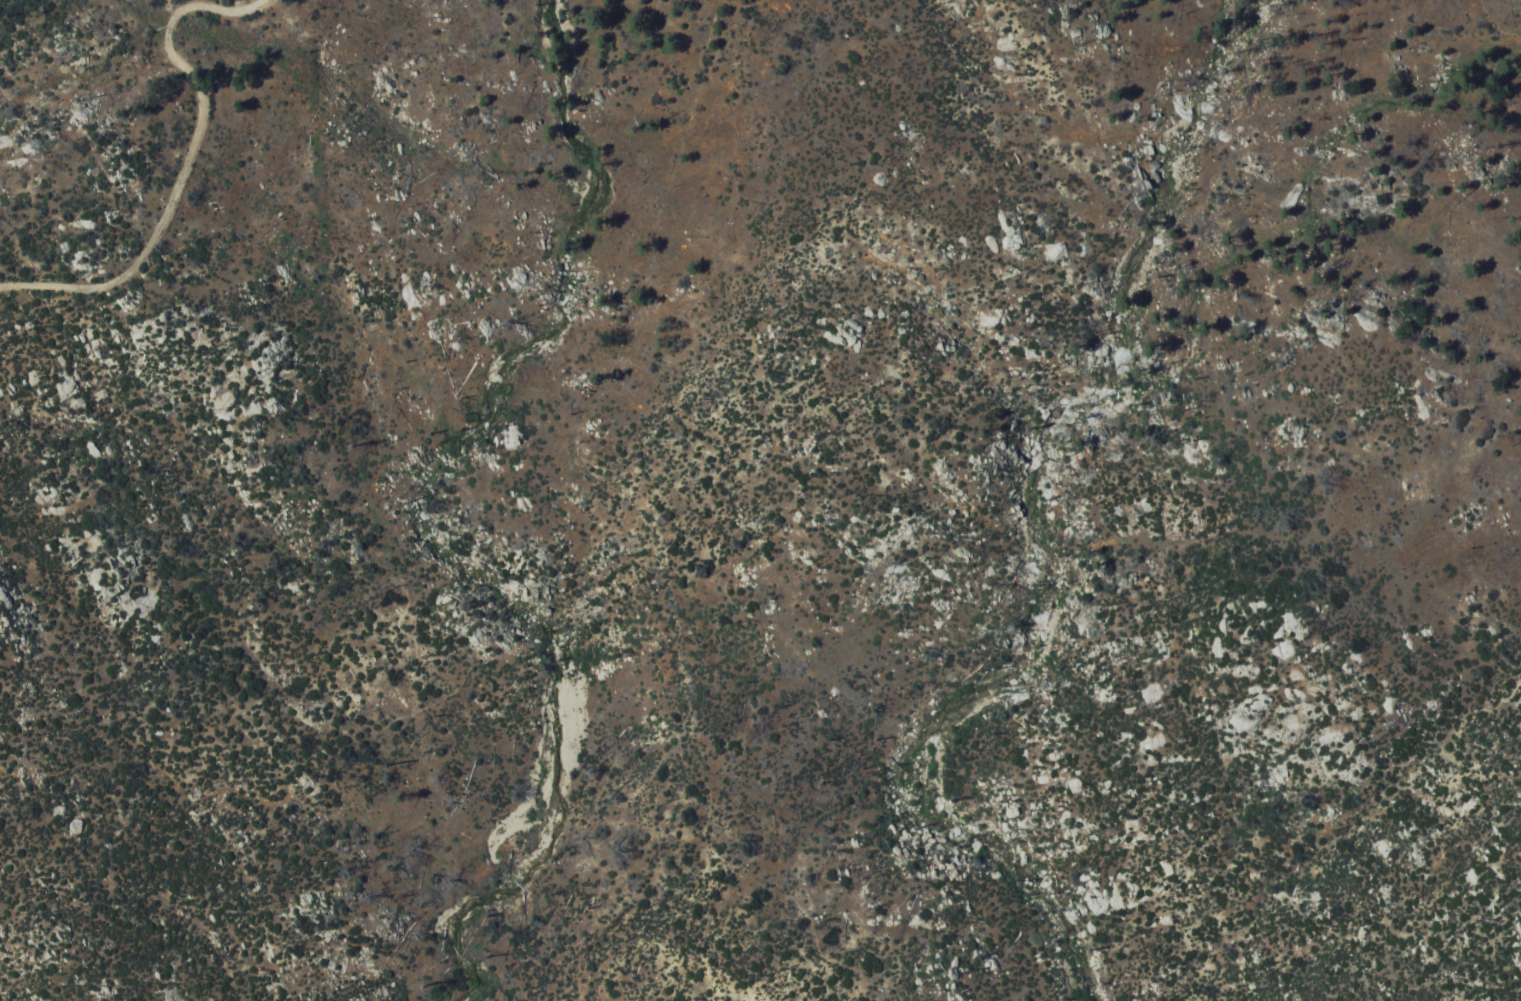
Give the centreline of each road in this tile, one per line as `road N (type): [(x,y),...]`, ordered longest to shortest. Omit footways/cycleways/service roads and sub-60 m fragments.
road 1 (track): [(260,0),(246,10),(179,10),(164,39),(195,85),(201,118),(153,247),(133,272),(108,287),(0,288)]

